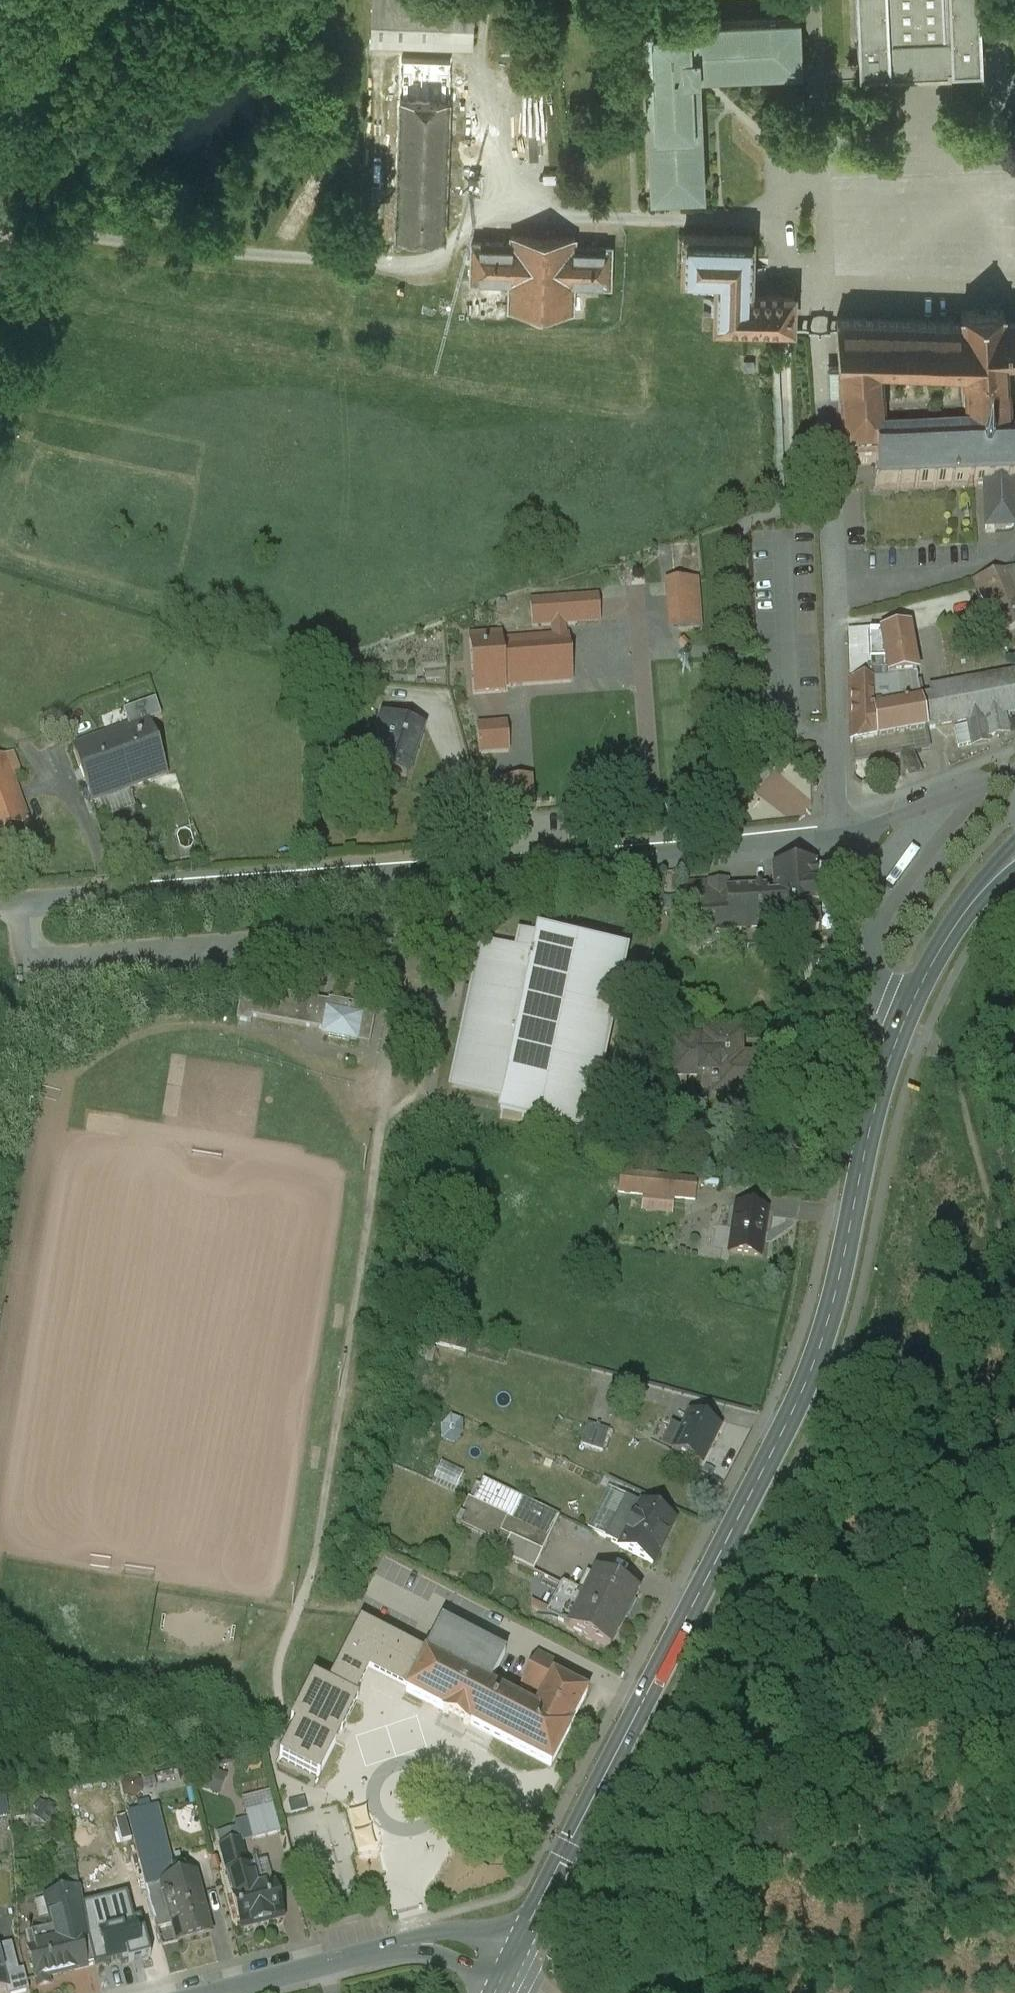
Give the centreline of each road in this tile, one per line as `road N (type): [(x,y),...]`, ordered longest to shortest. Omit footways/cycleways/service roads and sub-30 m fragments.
road 1 (secondary): [(506,1970),(820,1348),(885,1076),(909,1007)]
road 2 (residential): [(0,903),(574,867),(844,840)]
road 3 (unclassified): [(221,1992),(434,1944),(506,1970)]
road 4 (residential): [(844,840),(867,945),(884,982),(909,1007)]
road 5 (secondary): [(909,1007),(965,911),(1014,858)]
road 6 (residential): [(1014,772),(844,840)]

